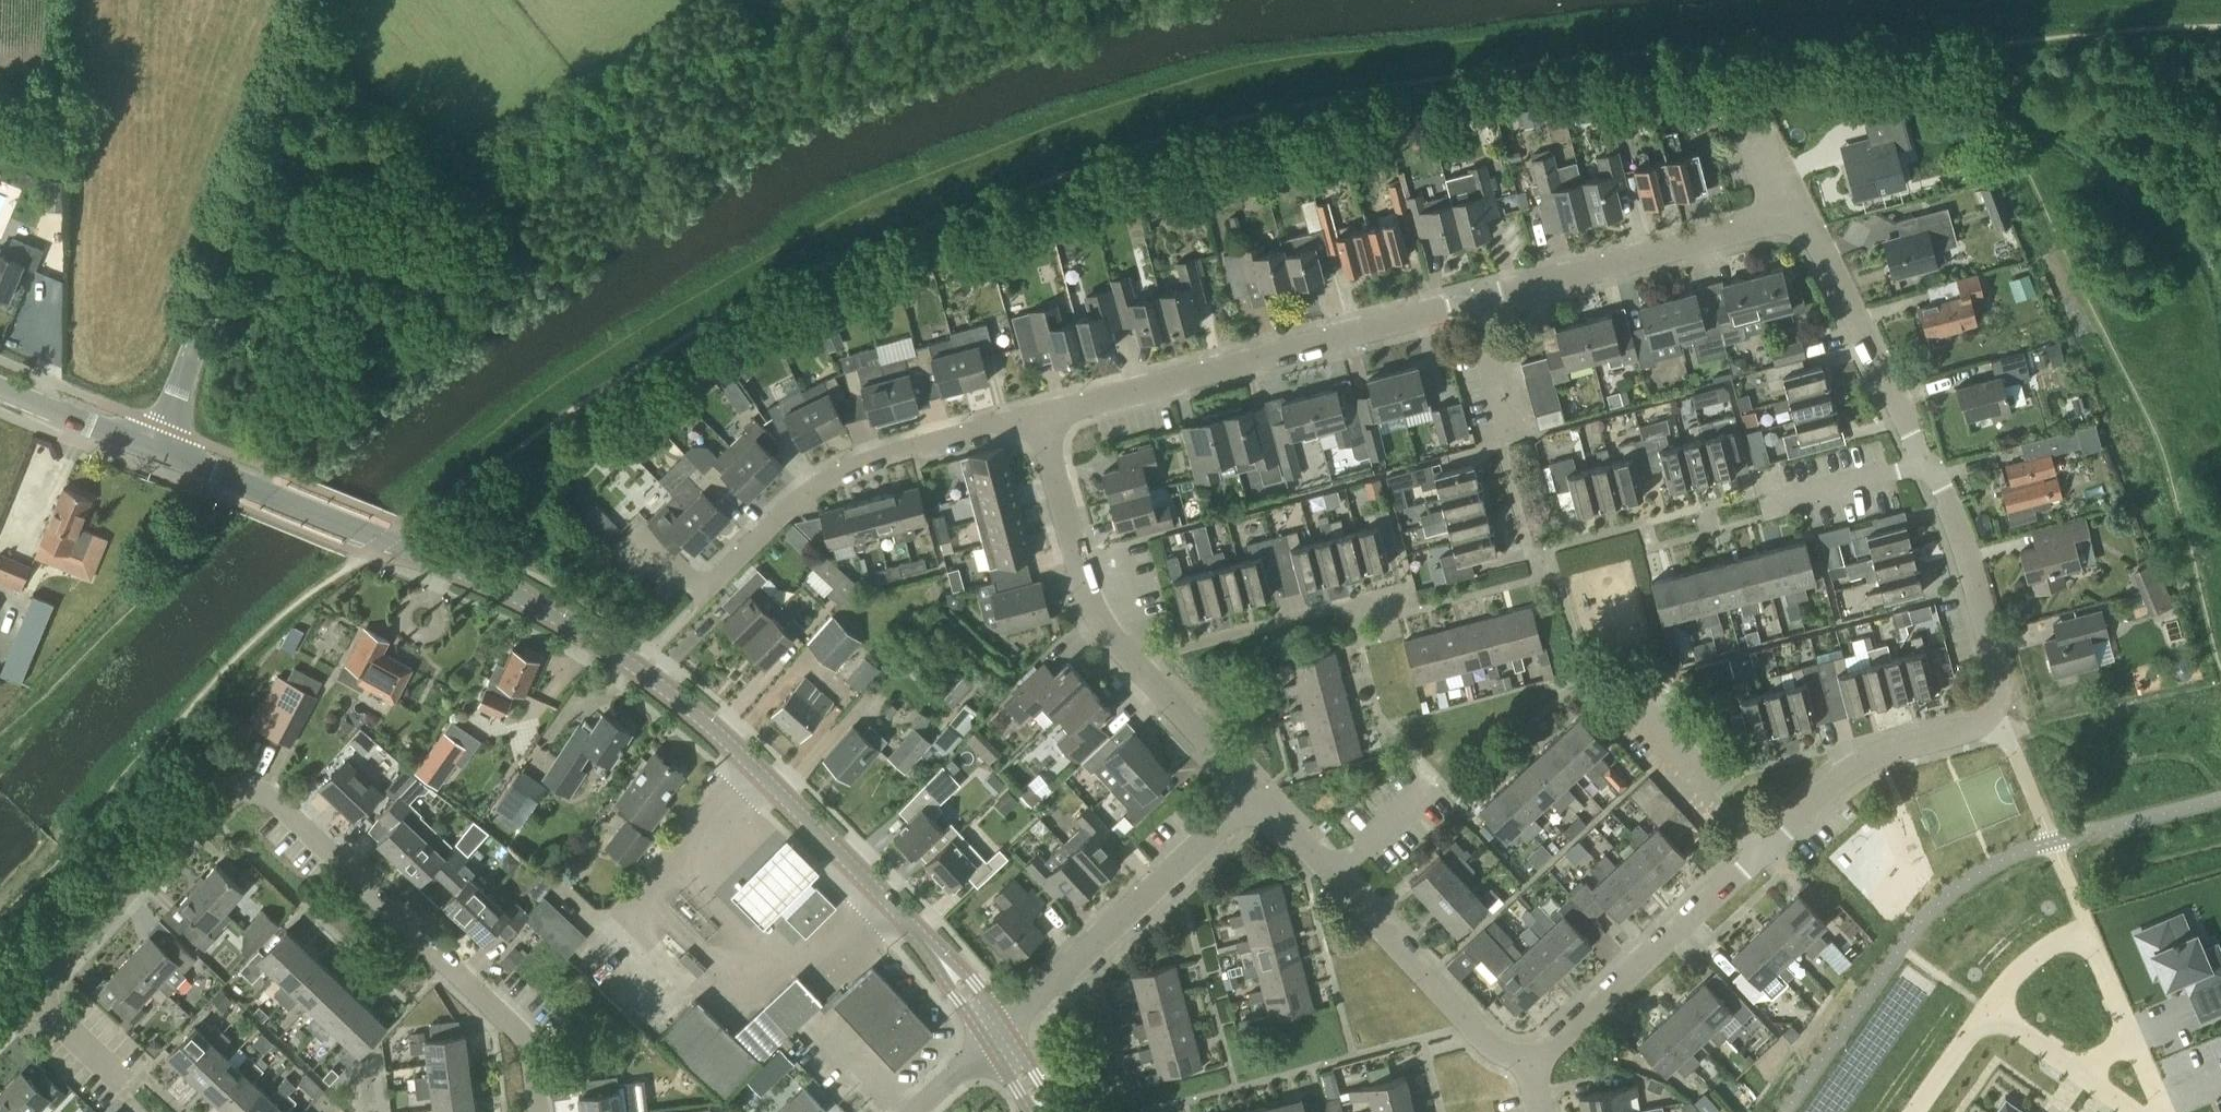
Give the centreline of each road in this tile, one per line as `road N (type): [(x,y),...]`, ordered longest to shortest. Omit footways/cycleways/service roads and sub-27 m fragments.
road 1 (secondary): [(994,1036),(939,956),(882,895),(640,668),(511,594),(161,450)]
road 2 (residential): [(1797,214),(1039,421)]
road 3 (residential): [(1761,853),(1853,767),(1991,721),(2001,692),(1993,655),(1946,493),(1924,462)]
road 4 (track): [(2202,603),(2187,541),(2129,388),(2037,198),(2017,138)]
road 5 (residential): [(638,534),(702,592),(802,494),(835,475),(1039,421)]
road 6 (secondary): [(161,450),(314,0)]
road 7 (residential): [(540,1111),(530,1040),(264,794),(235,786)]
road 8 (residential): [(1039,421),(1080,577),(1103,626),(1258,795)]
road 9 (residential): [(994,1036),(1258,795)]
road 10 (residential): [(1529,1062),(1761,853)]
road 11 (residential): [(33,992),(199,808),(235,786)]
road 12 (residential): [(1924,462),(1797,214)]
road 13 (residential): [(1335,879),(1469,1027),(1500,1054),(1529,1062)]
road 14 (residential): [(2129,1037),(2087,932),(2044,951),(1987,1012)]
road 15 (residential): [(1761,853),(1629,710)]
road 16 (tertiary): [(161,450),(0,387)]
road 17 (residential): [(1763,509),(1924,462)]
road 18 (residential): [(1335,879),(1442,781)]
road 19 (residential): [(129,1083),(33,992)]
road 20 (residential): [(1987,1012),(1916,1111)]

